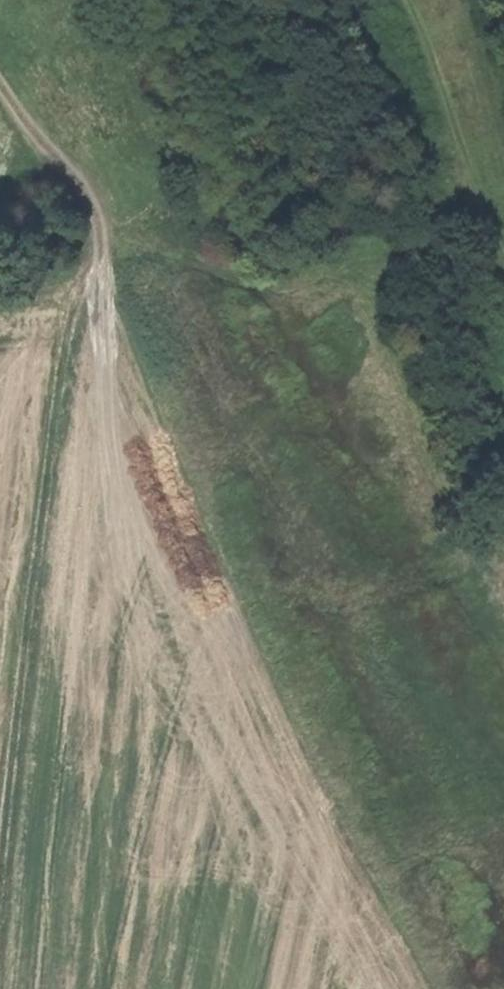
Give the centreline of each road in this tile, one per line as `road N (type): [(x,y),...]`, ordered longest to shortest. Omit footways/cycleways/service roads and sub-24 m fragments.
road 1 (track): [(2,988),(44,598),(97,246)]
road 2 (track): [(97,246),(180,251),(308,293),(364,346),(450,527),(503,617)]
road 3 (track): [(0,77),(97,246)]

